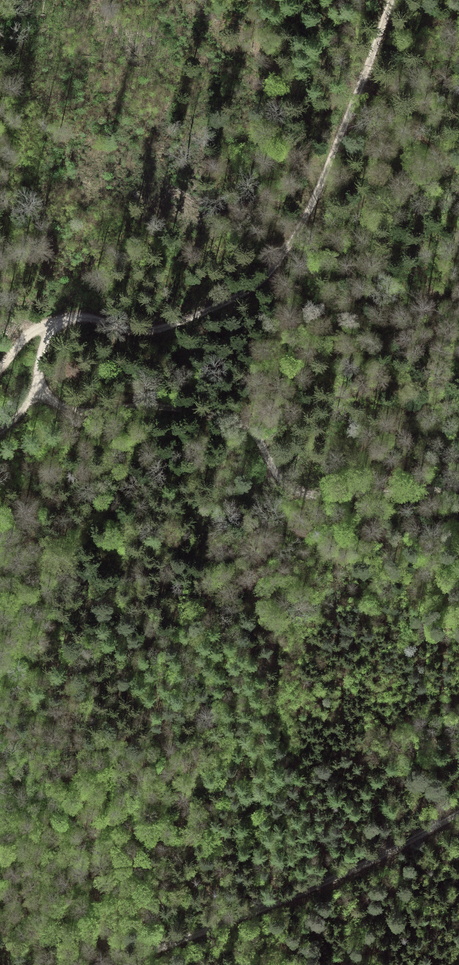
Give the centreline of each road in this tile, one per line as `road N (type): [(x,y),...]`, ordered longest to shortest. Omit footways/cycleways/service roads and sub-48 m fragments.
road 1 (track): [(388,0),(317,189),(267,276),(237,297),(143,333),(86,319),(40,328),(41,385)]
road 2 (track): [(41,385),(66,413),(166,407),(237,418),(280,477),(302,491),(458,488)]
road 3 (track): [(458,812),(360,866),(101,964)]

